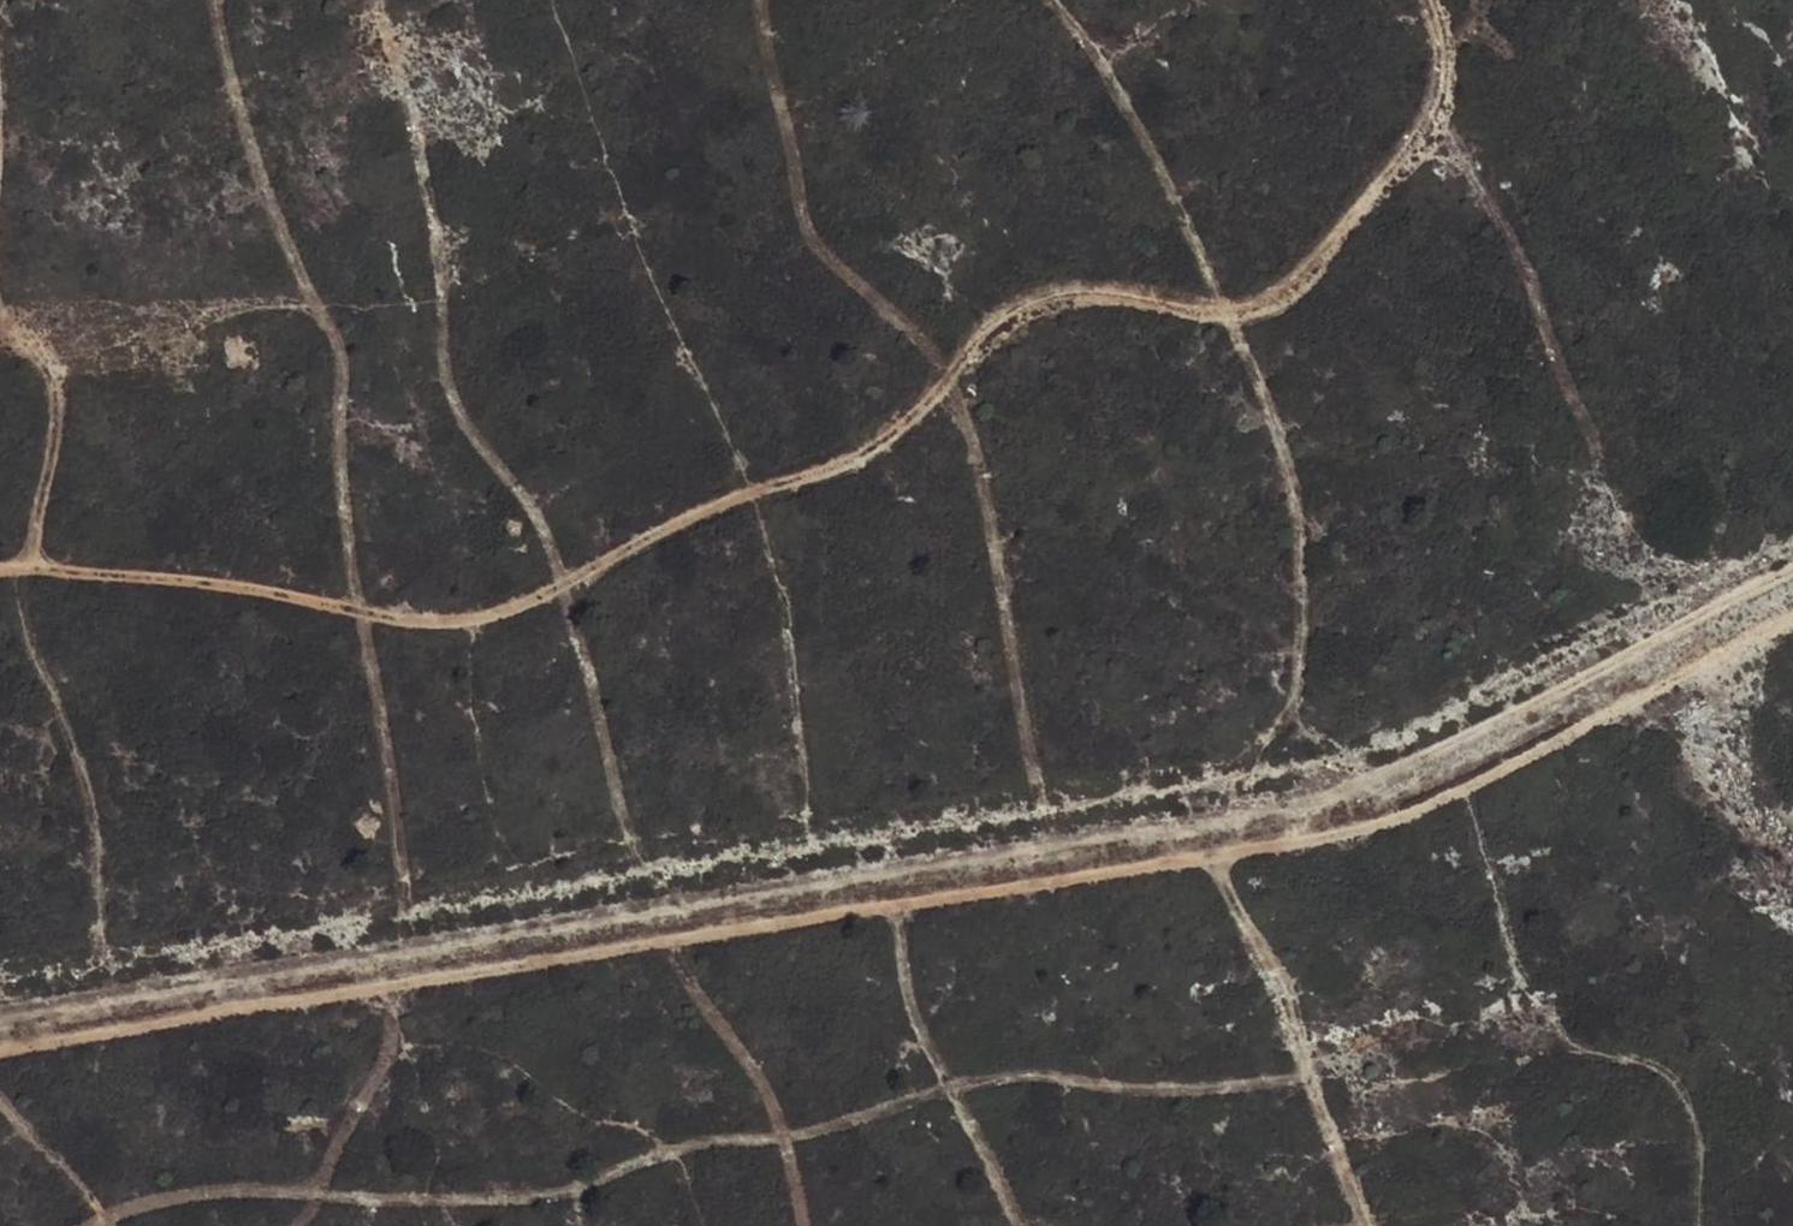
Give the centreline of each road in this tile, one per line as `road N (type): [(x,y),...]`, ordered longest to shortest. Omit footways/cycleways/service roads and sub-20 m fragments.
road 1 (track): [(1792,621),(1378,818),(0,1048)]
road 2 (track): [(1442,0),(1450,93),(1436,140),(1314,265),(1304,289),(1228,312),(1124,291),(1041,299),(996,332),(907,429),(864,457),(763,488),(693,529),(589,561),(521,601),(414,611),(171,568),(0,561)]

